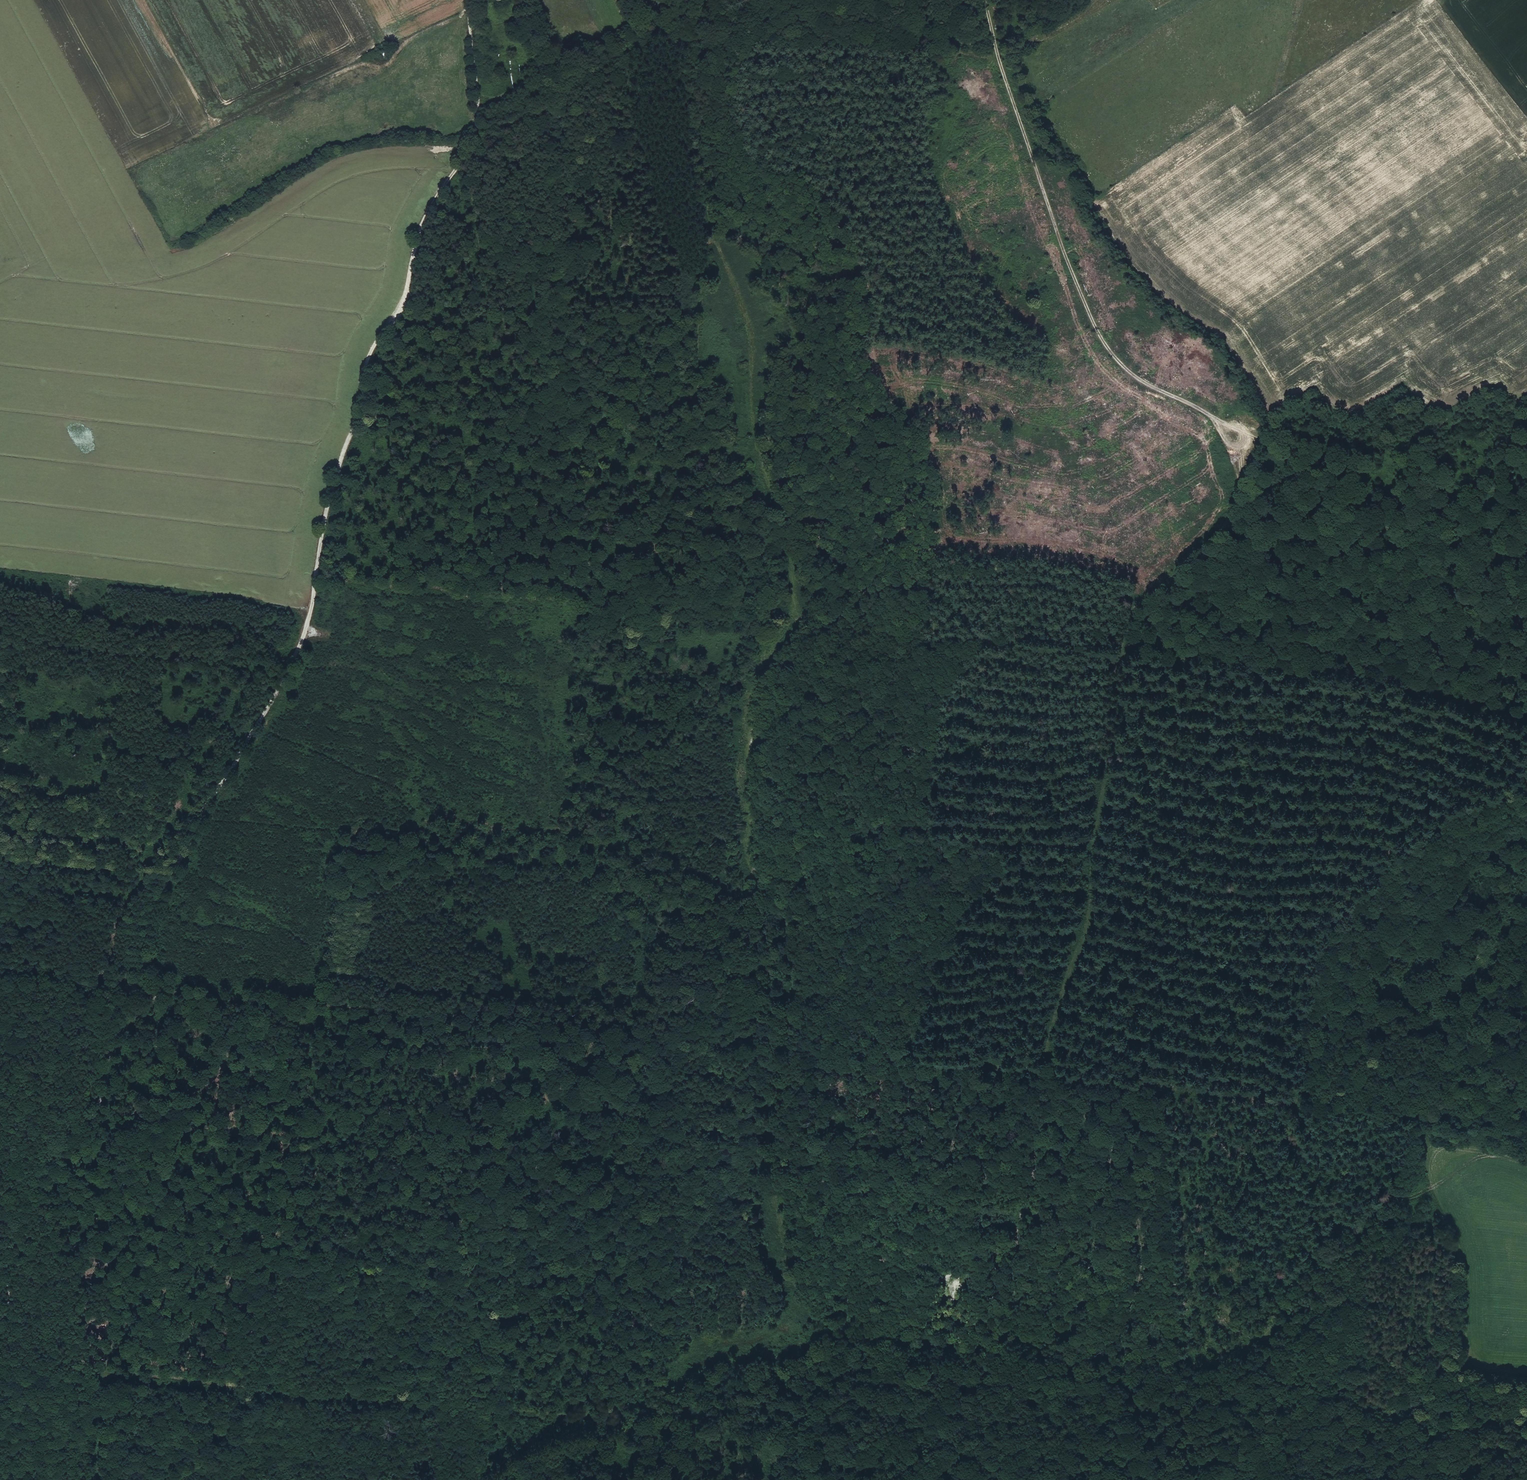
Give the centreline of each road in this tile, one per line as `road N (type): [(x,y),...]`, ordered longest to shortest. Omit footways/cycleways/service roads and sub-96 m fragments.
road 1 (track): [(0,1318),(18,1211),(39,1169),(96,1101),(156,909),(277,683),(307,608),(327,491),(379,333),(401,300),(428,212),(472,133),(467,0)]
road 2 (track): [(498,1479),(545,1446),(618,1425),(700,1367),(830,1336),(1076,1338),(1199,1355),(1253,1337),(1326,1238),(1377,1202),(1397,1175),(1433,1074),(1526,949)]
road 3 (track): [(133,990),(0,976)]

